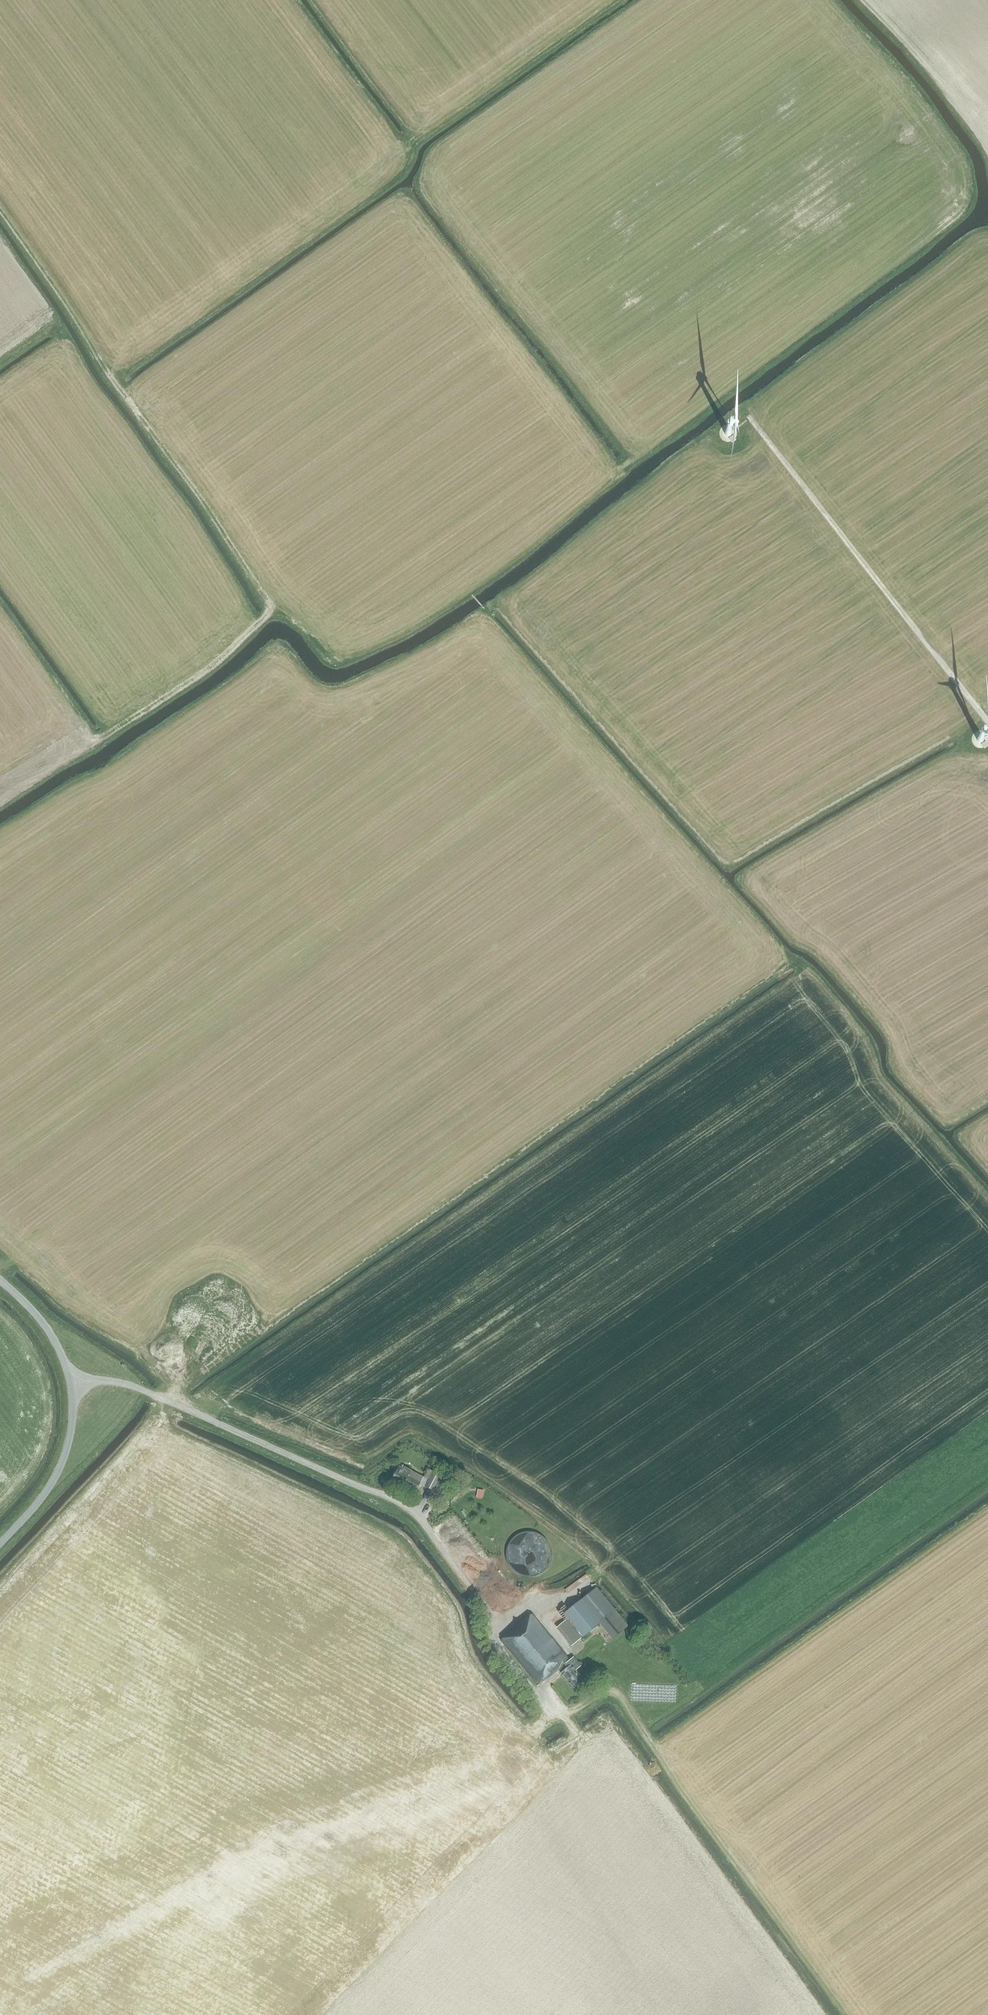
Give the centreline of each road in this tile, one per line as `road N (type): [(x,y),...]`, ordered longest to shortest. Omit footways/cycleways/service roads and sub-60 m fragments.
road 1 (tertiary): [(0,1544),(53,1481),(73,1417),(54,1339),(0,1281)]

